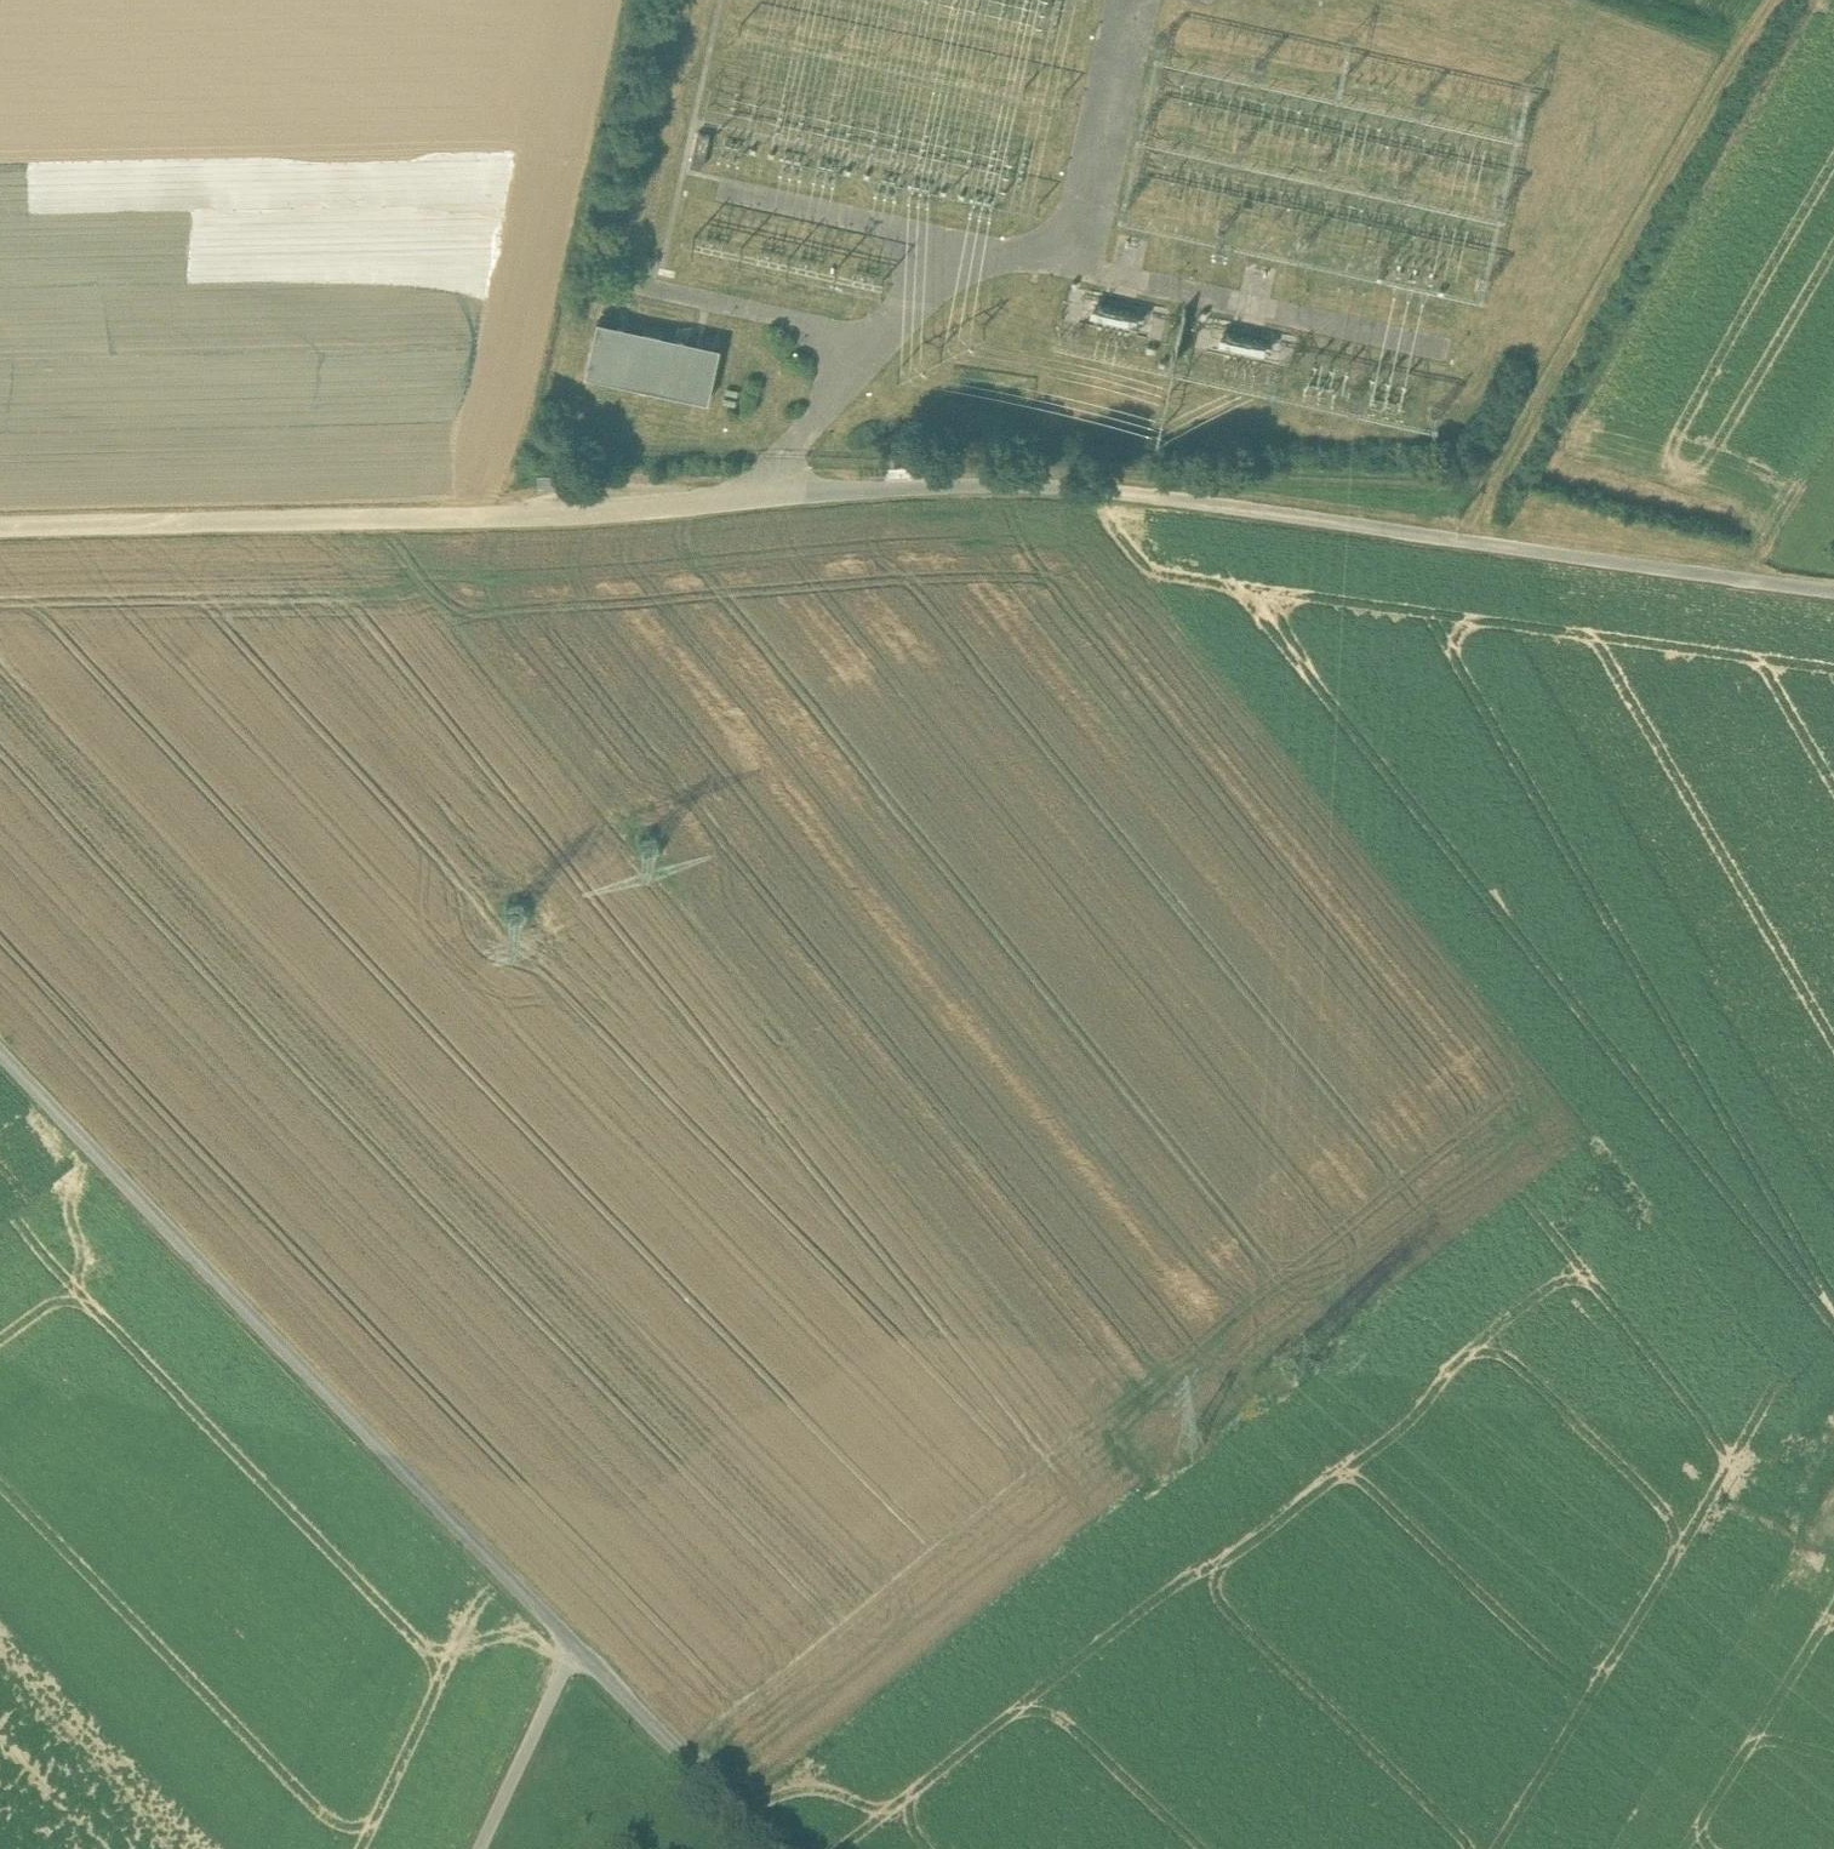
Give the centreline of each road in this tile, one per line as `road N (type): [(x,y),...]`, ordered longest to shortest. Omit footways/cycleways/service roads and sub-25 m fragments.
road 1 (unclassified): [(0,529),(529,518),(980,486),(1180,500),(1833,584)]
road 2 (unclassified): [(776,1848),(0,1045)]
road 3 (track): [(477,1848),(573,1641)]

